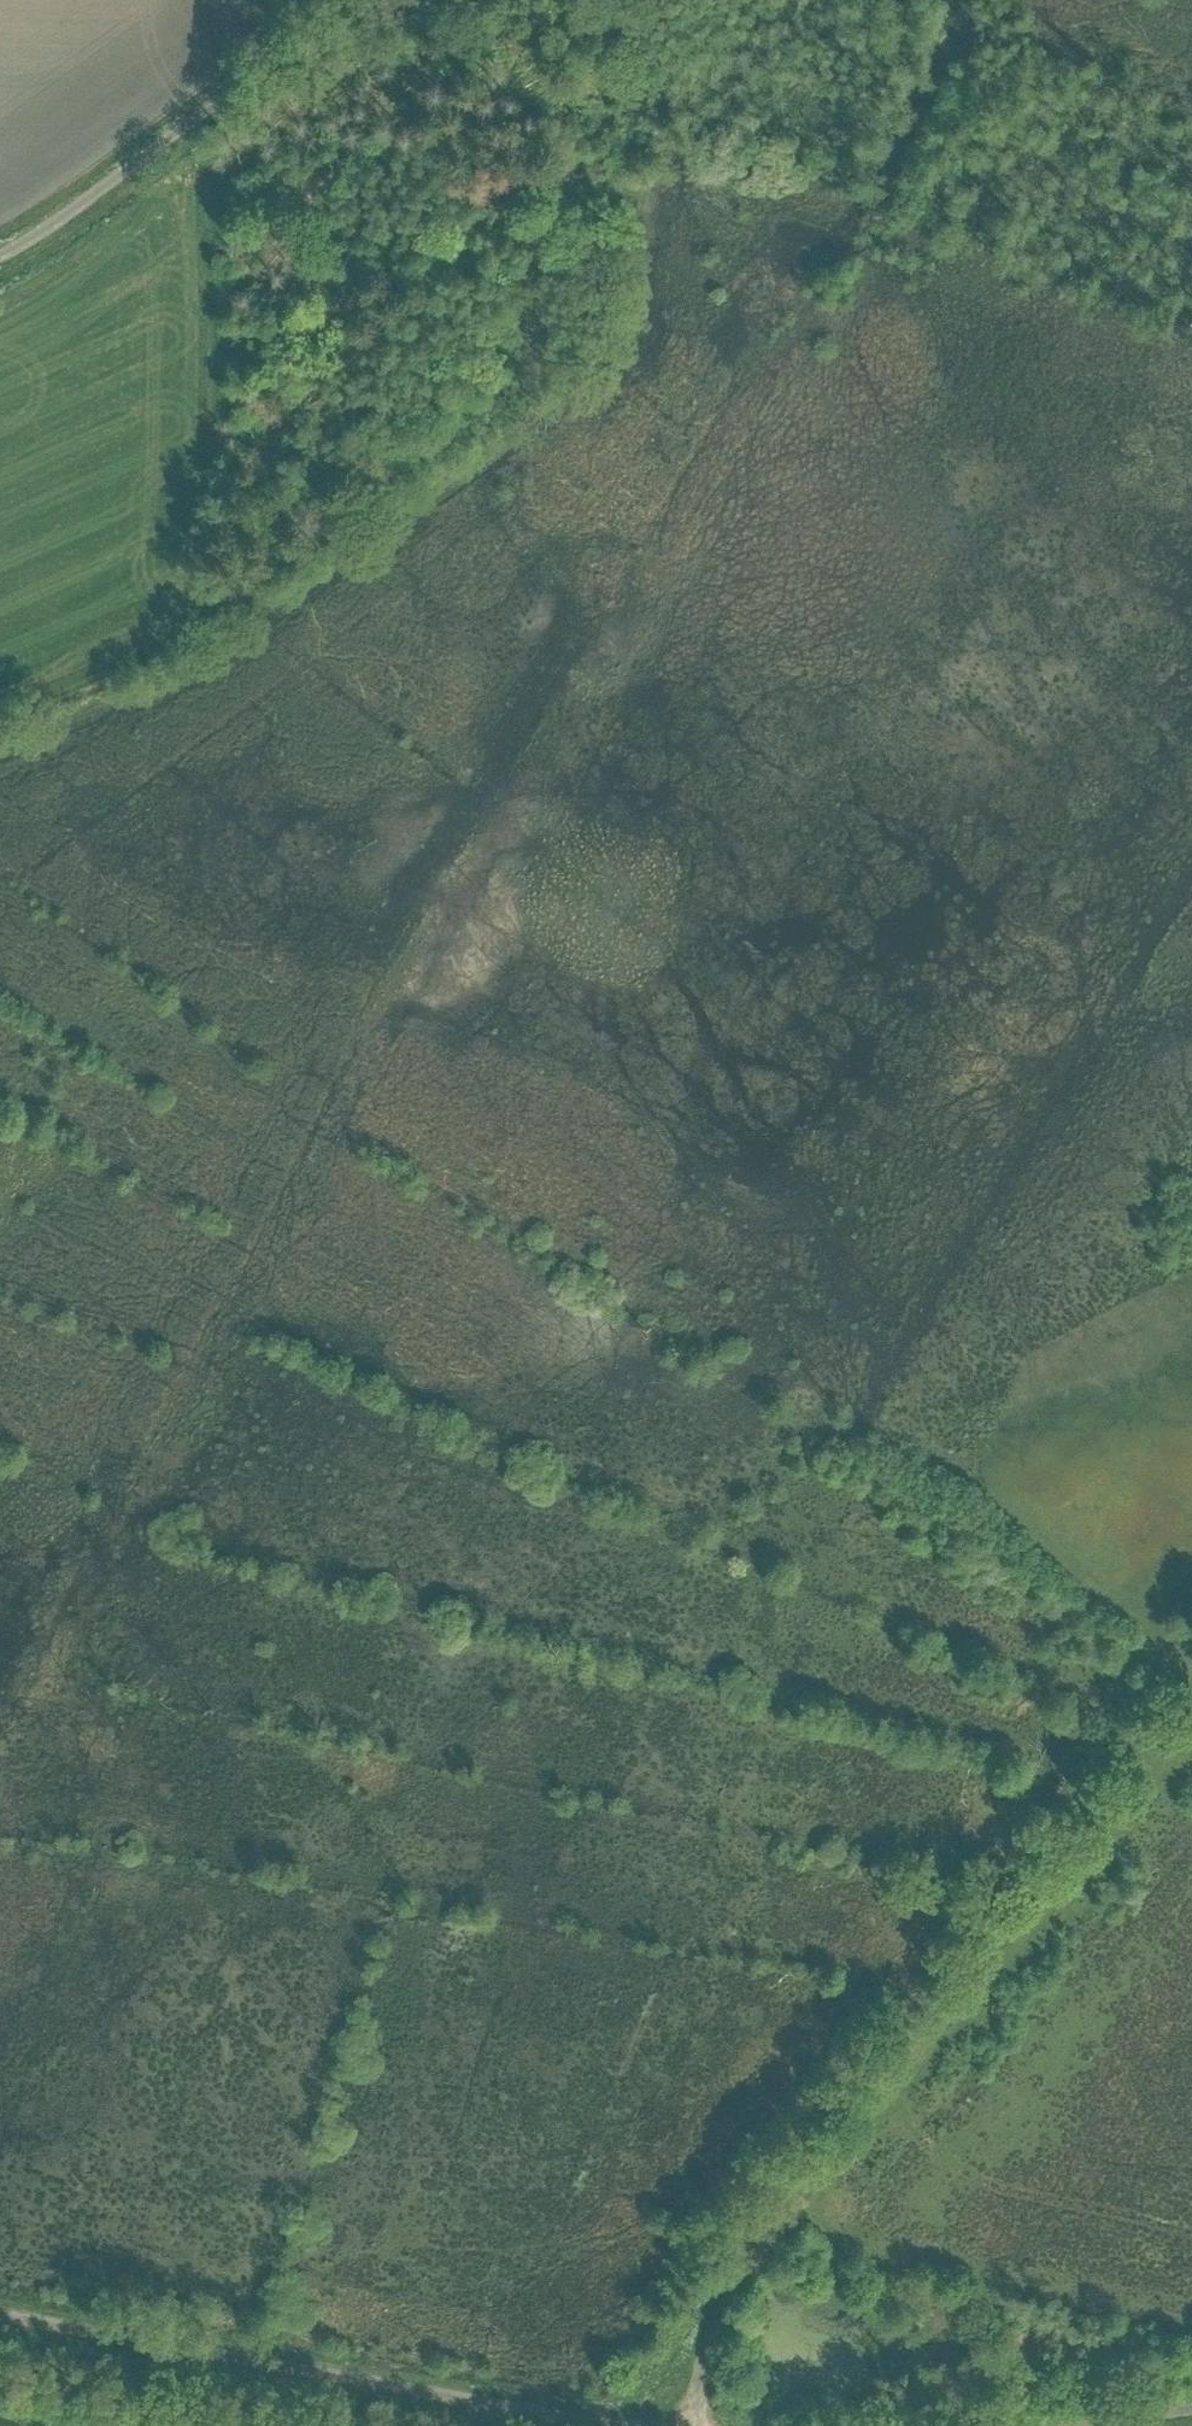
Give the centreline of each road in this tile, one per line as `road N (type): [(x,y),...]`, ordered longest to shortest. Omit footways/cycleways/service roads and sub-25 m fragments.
road 1 (track): [(692,2425),(705,2353),(722,2308),(1191,1724)]
road 2 (unclassified): [(0,2313),(627,2425)]
road 3 (unclassified): [(0,254),(257,74),(420,0)]
road 4 (track): [(1067,2425),(1191,2407)]

